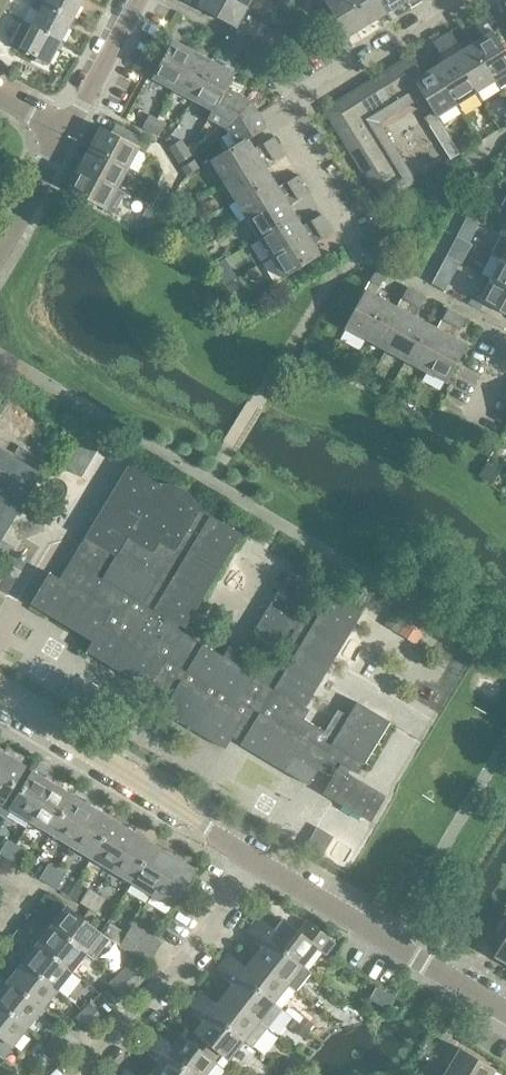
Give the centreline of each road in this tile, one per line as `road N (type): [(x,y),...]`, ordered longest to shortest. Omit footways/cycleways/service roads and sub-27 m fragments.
road 1 (residential): [(355,249),(278,110),(460,0)]
road 2 (residential): [(258,863),(0,707)]
road 3 (residential): [(505,1009),(258,863)]
road 4 (residential): [(258,863),(91,1074)]
road 5 (residential): [(137,0),(65,132)]
road 6 (residential): [(65,132),(0,246)]

